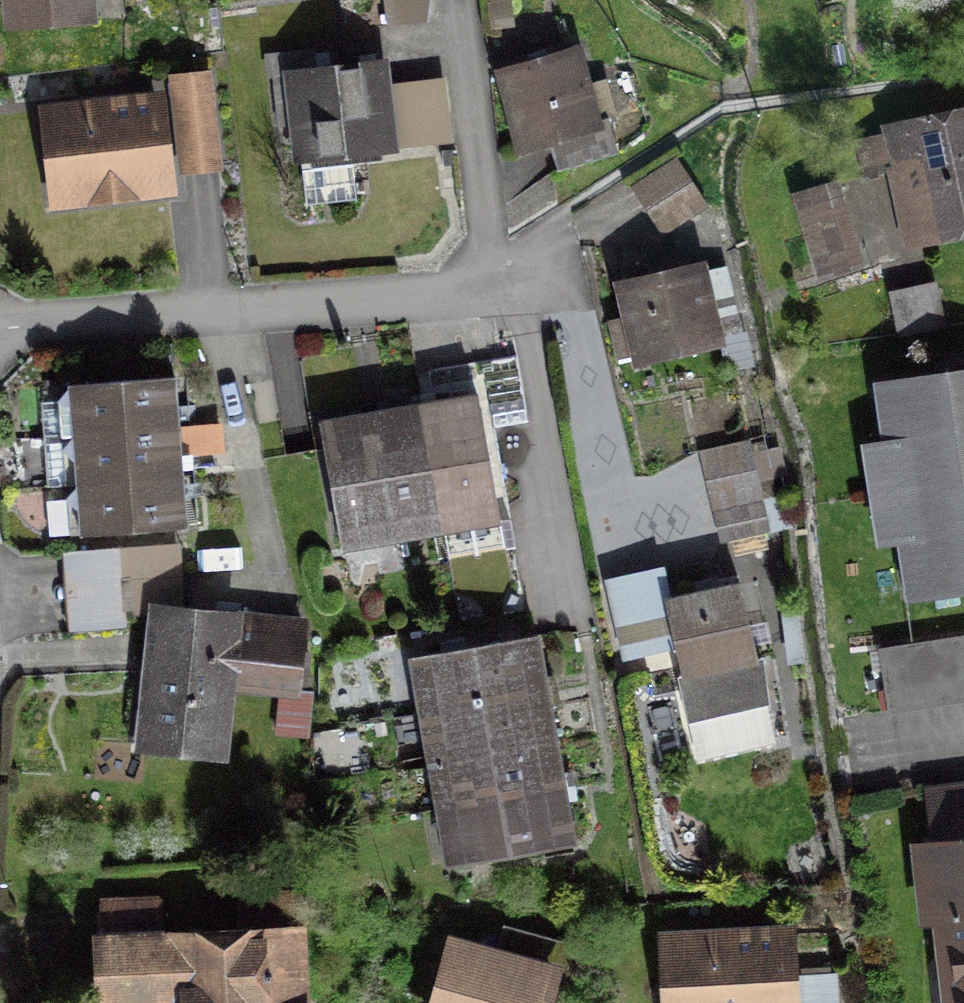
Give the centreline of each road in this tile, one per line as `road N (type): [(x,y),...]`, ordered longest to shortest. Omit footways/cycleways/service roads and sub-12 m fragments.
road 1 (residential): [(0,331),(492,281),(518,289),(599,776)]

